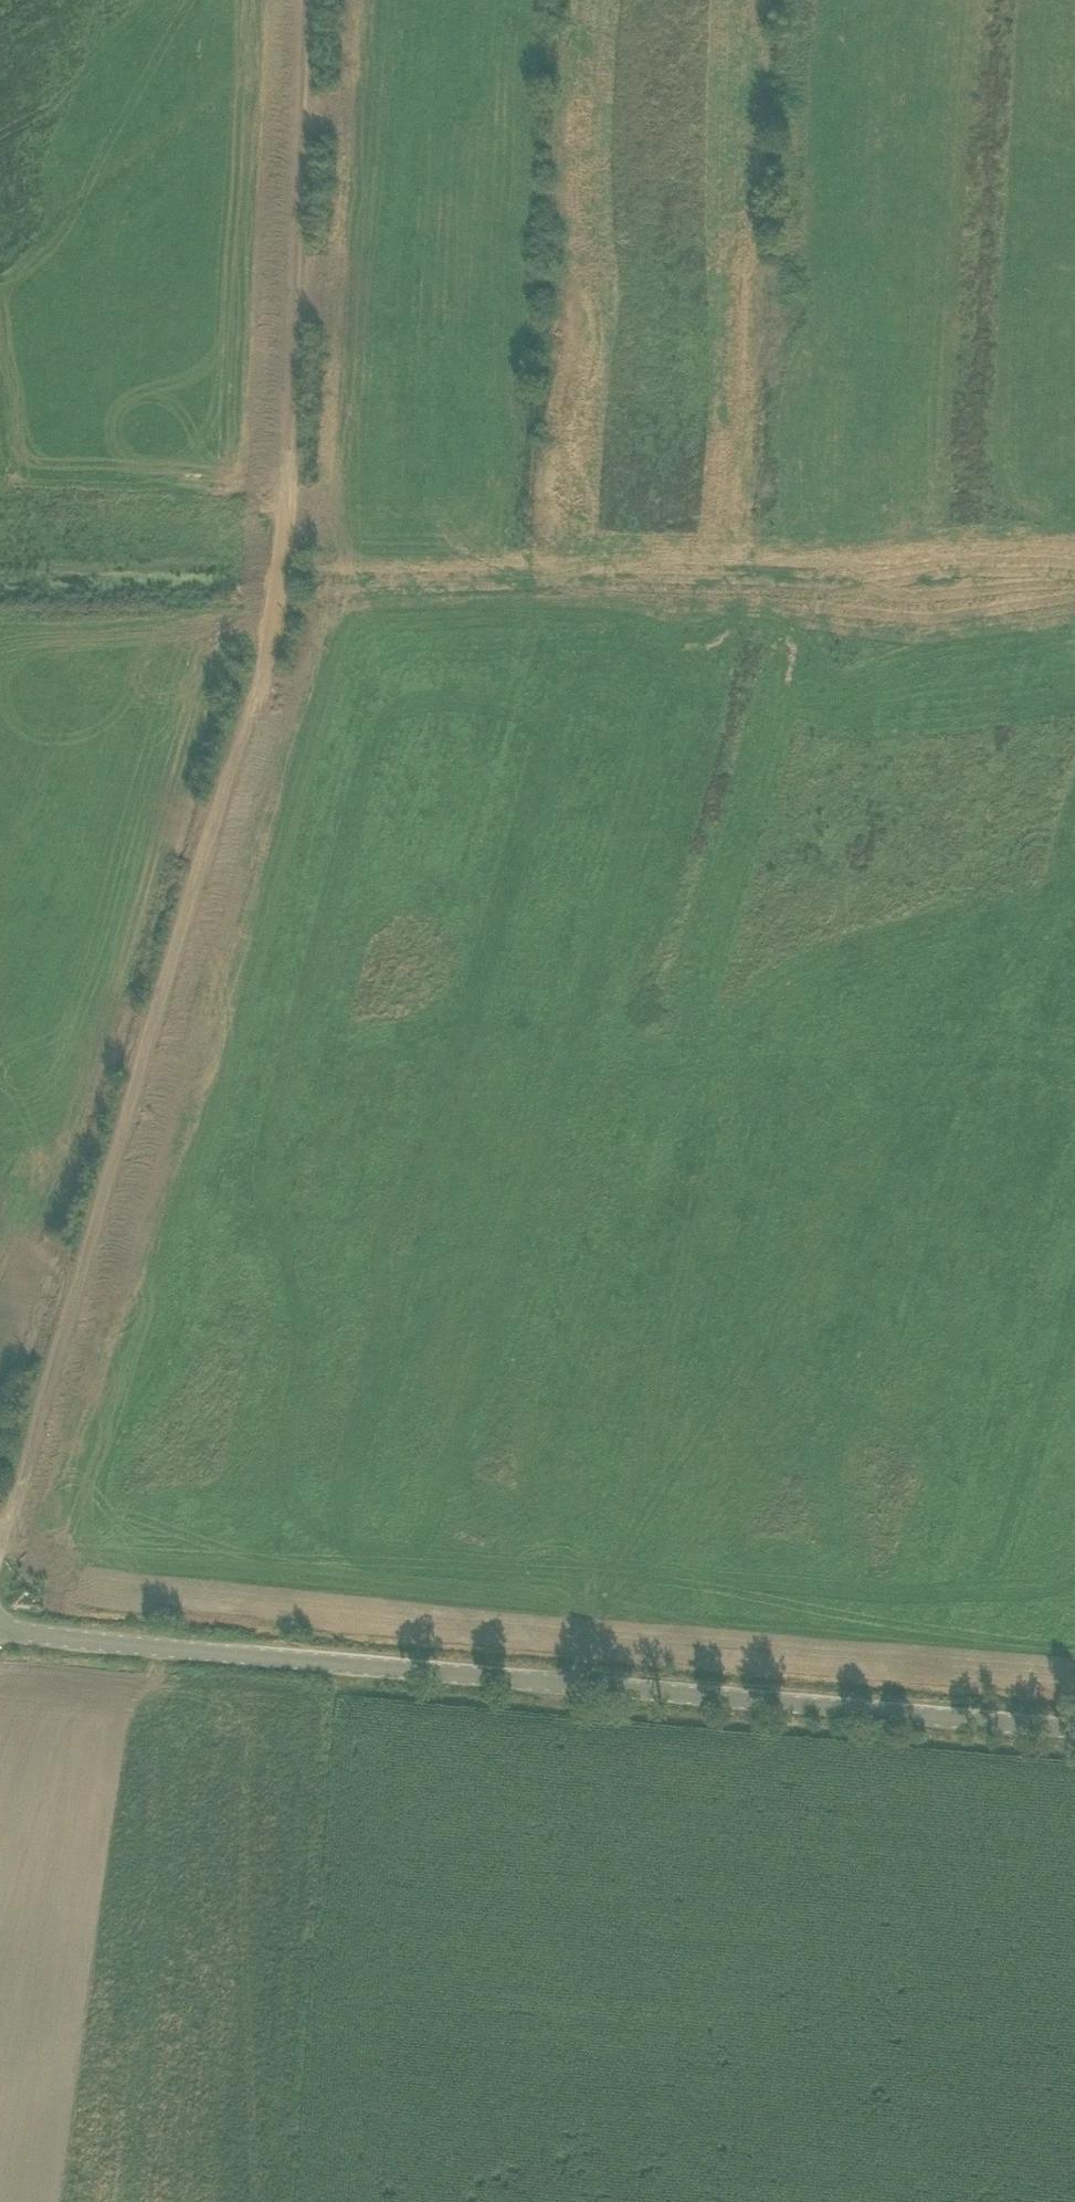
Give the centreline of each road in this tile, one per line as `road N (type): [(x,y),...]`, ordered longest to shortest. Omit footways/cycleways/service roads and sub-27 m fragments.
road 1 (track): [(0,1560),(282,596),(304,0)]
road 2 (unclassified): [(1074,1718),(42,1629),(0,1618)]

